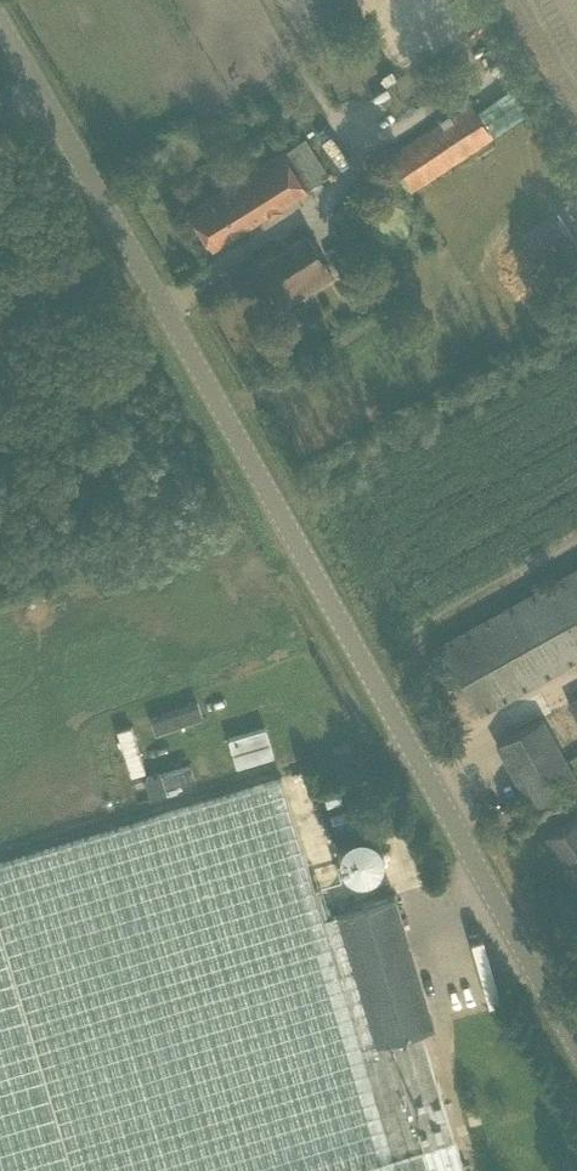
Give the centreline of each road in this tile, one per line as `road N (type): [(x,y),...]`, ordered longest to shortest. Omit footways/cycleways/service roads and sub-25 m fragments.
road 1 (unclassified): [(576,1054),(0,32)]

